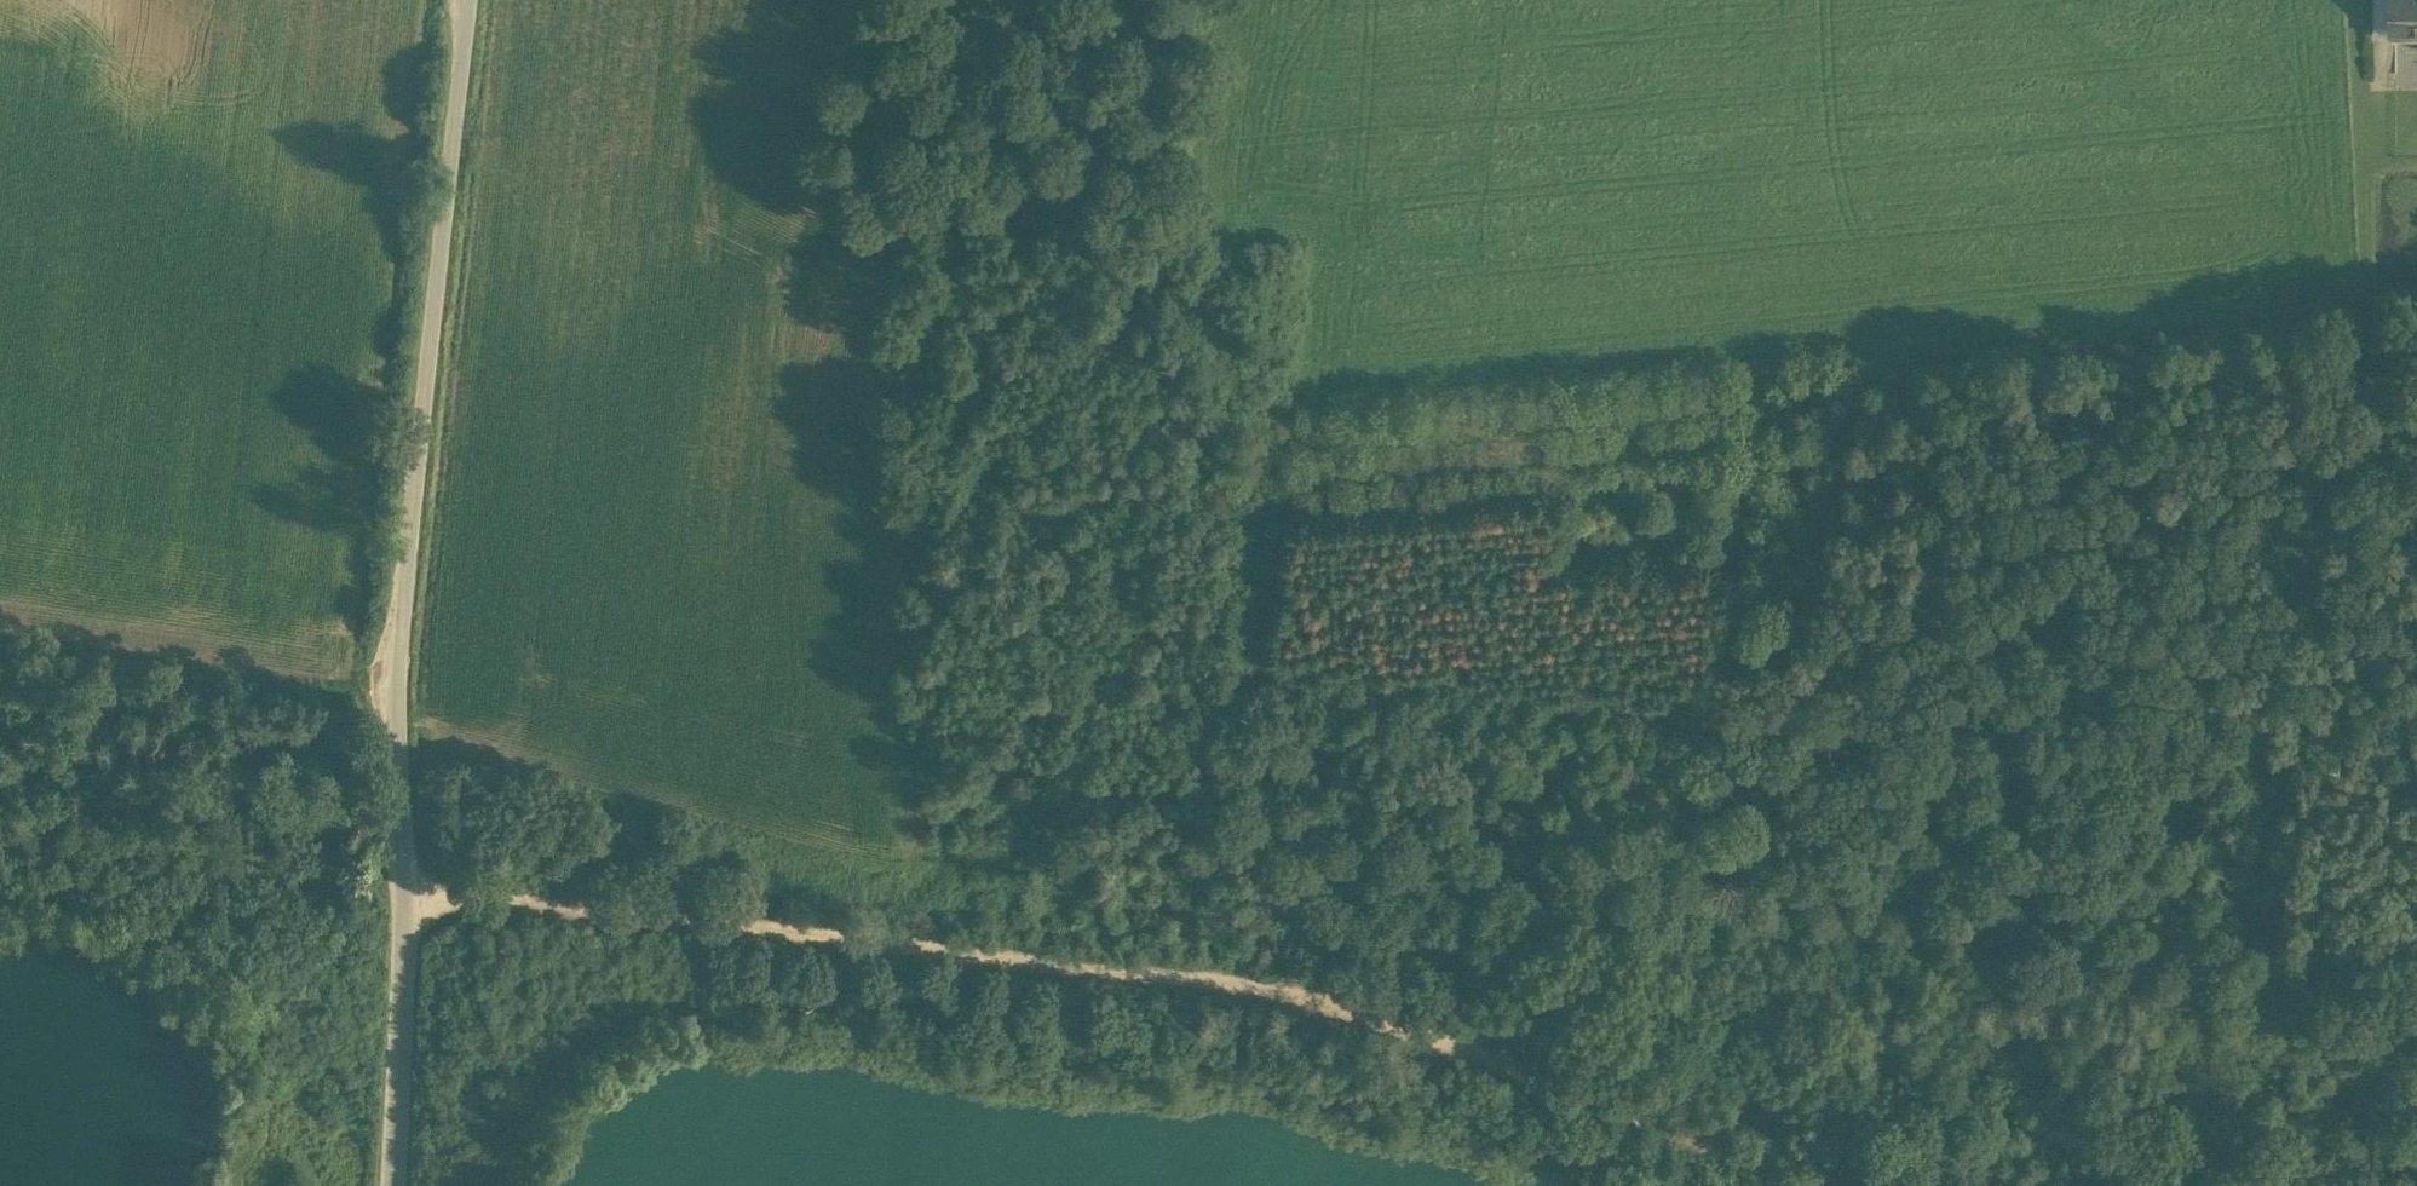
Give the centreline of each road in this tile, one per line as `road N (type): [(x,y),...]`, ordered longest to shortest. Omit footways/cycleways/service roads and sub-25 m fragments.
road 1 (track): [(405,882),(453,895),(1290,986),(1543,1058),(1820,1185)]
road 2 (unclassified): [(461,0),(403,589),(405,882),(392,1185)]

